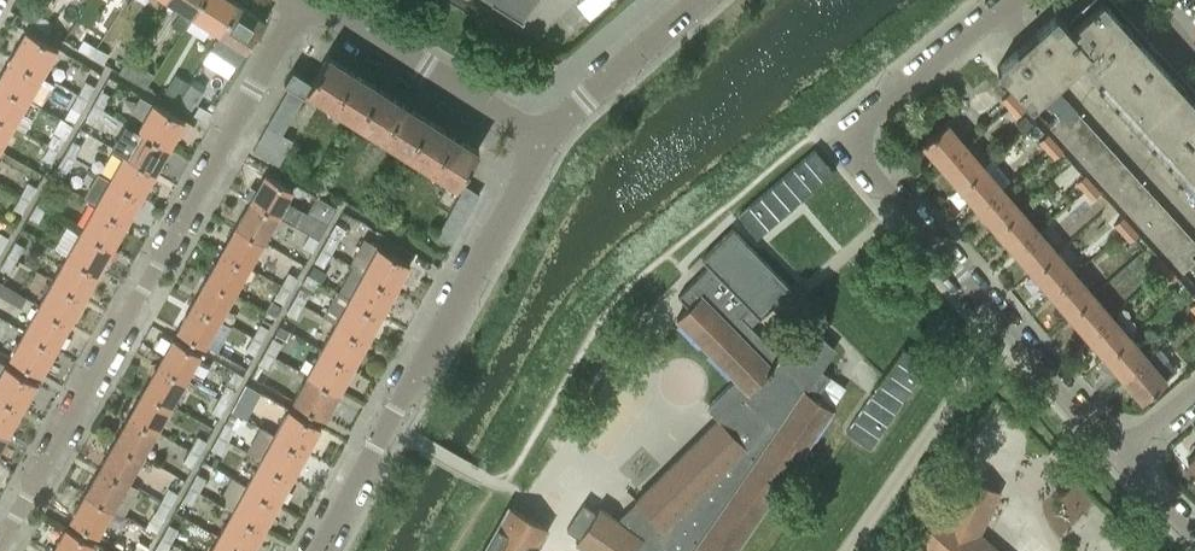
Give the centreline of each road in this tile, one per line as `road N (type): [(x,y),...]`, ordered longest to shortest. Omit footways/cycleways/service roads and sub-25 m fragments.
road 1 (residential): [(304,0),(0,545)]
road 2 (residential): [(321,550),(545,149)]
road 3 (residential): [(1010,0),(884,106),(855,142),(1004,328)]
road 4 (residential): [(311,0),(545,149)]
road 5 (residential): [(847,550),(1004,328)]
road 6 (residential): [(545,149),(586,98),(695,0)]
road 7 (residential): [(1004,328),(1117,455)]

